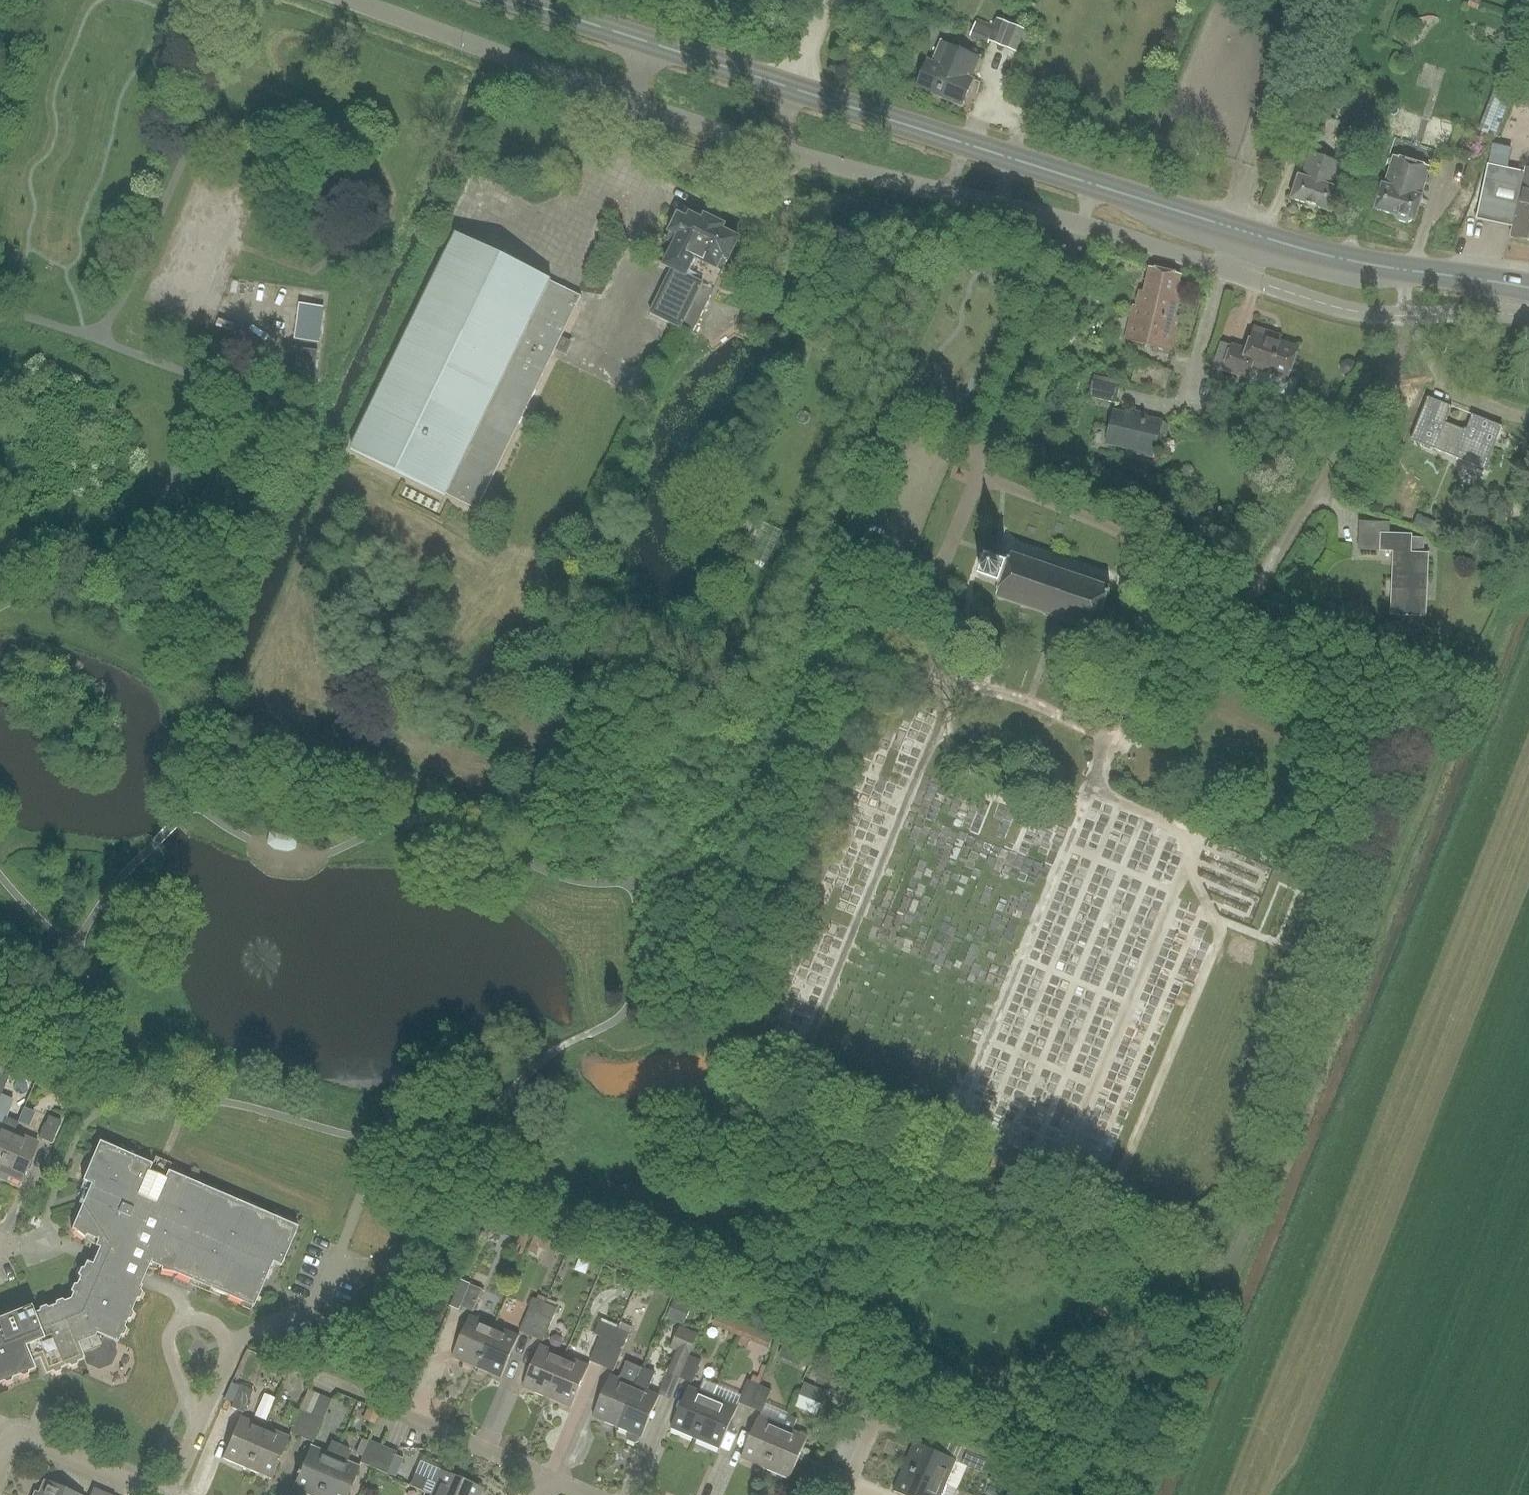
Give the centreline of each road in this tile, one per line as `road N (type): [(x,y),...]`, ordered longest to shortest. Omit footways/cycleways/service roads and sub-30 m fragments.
road 1 (residential): [(364,0),(778,150),(1080,224),(1364,315),(1528,317)]
road 2 (secondary): [(1528,290),(1336,258),(524,0)]
road 3 (residential): [(173,1494),(237,1343),(316,1306),(342,1246)]
road 4 (residential): [(542,1475),(320,1377)]
road 5 (residential): [(0,1469),(16,1433),(164,1494)]

